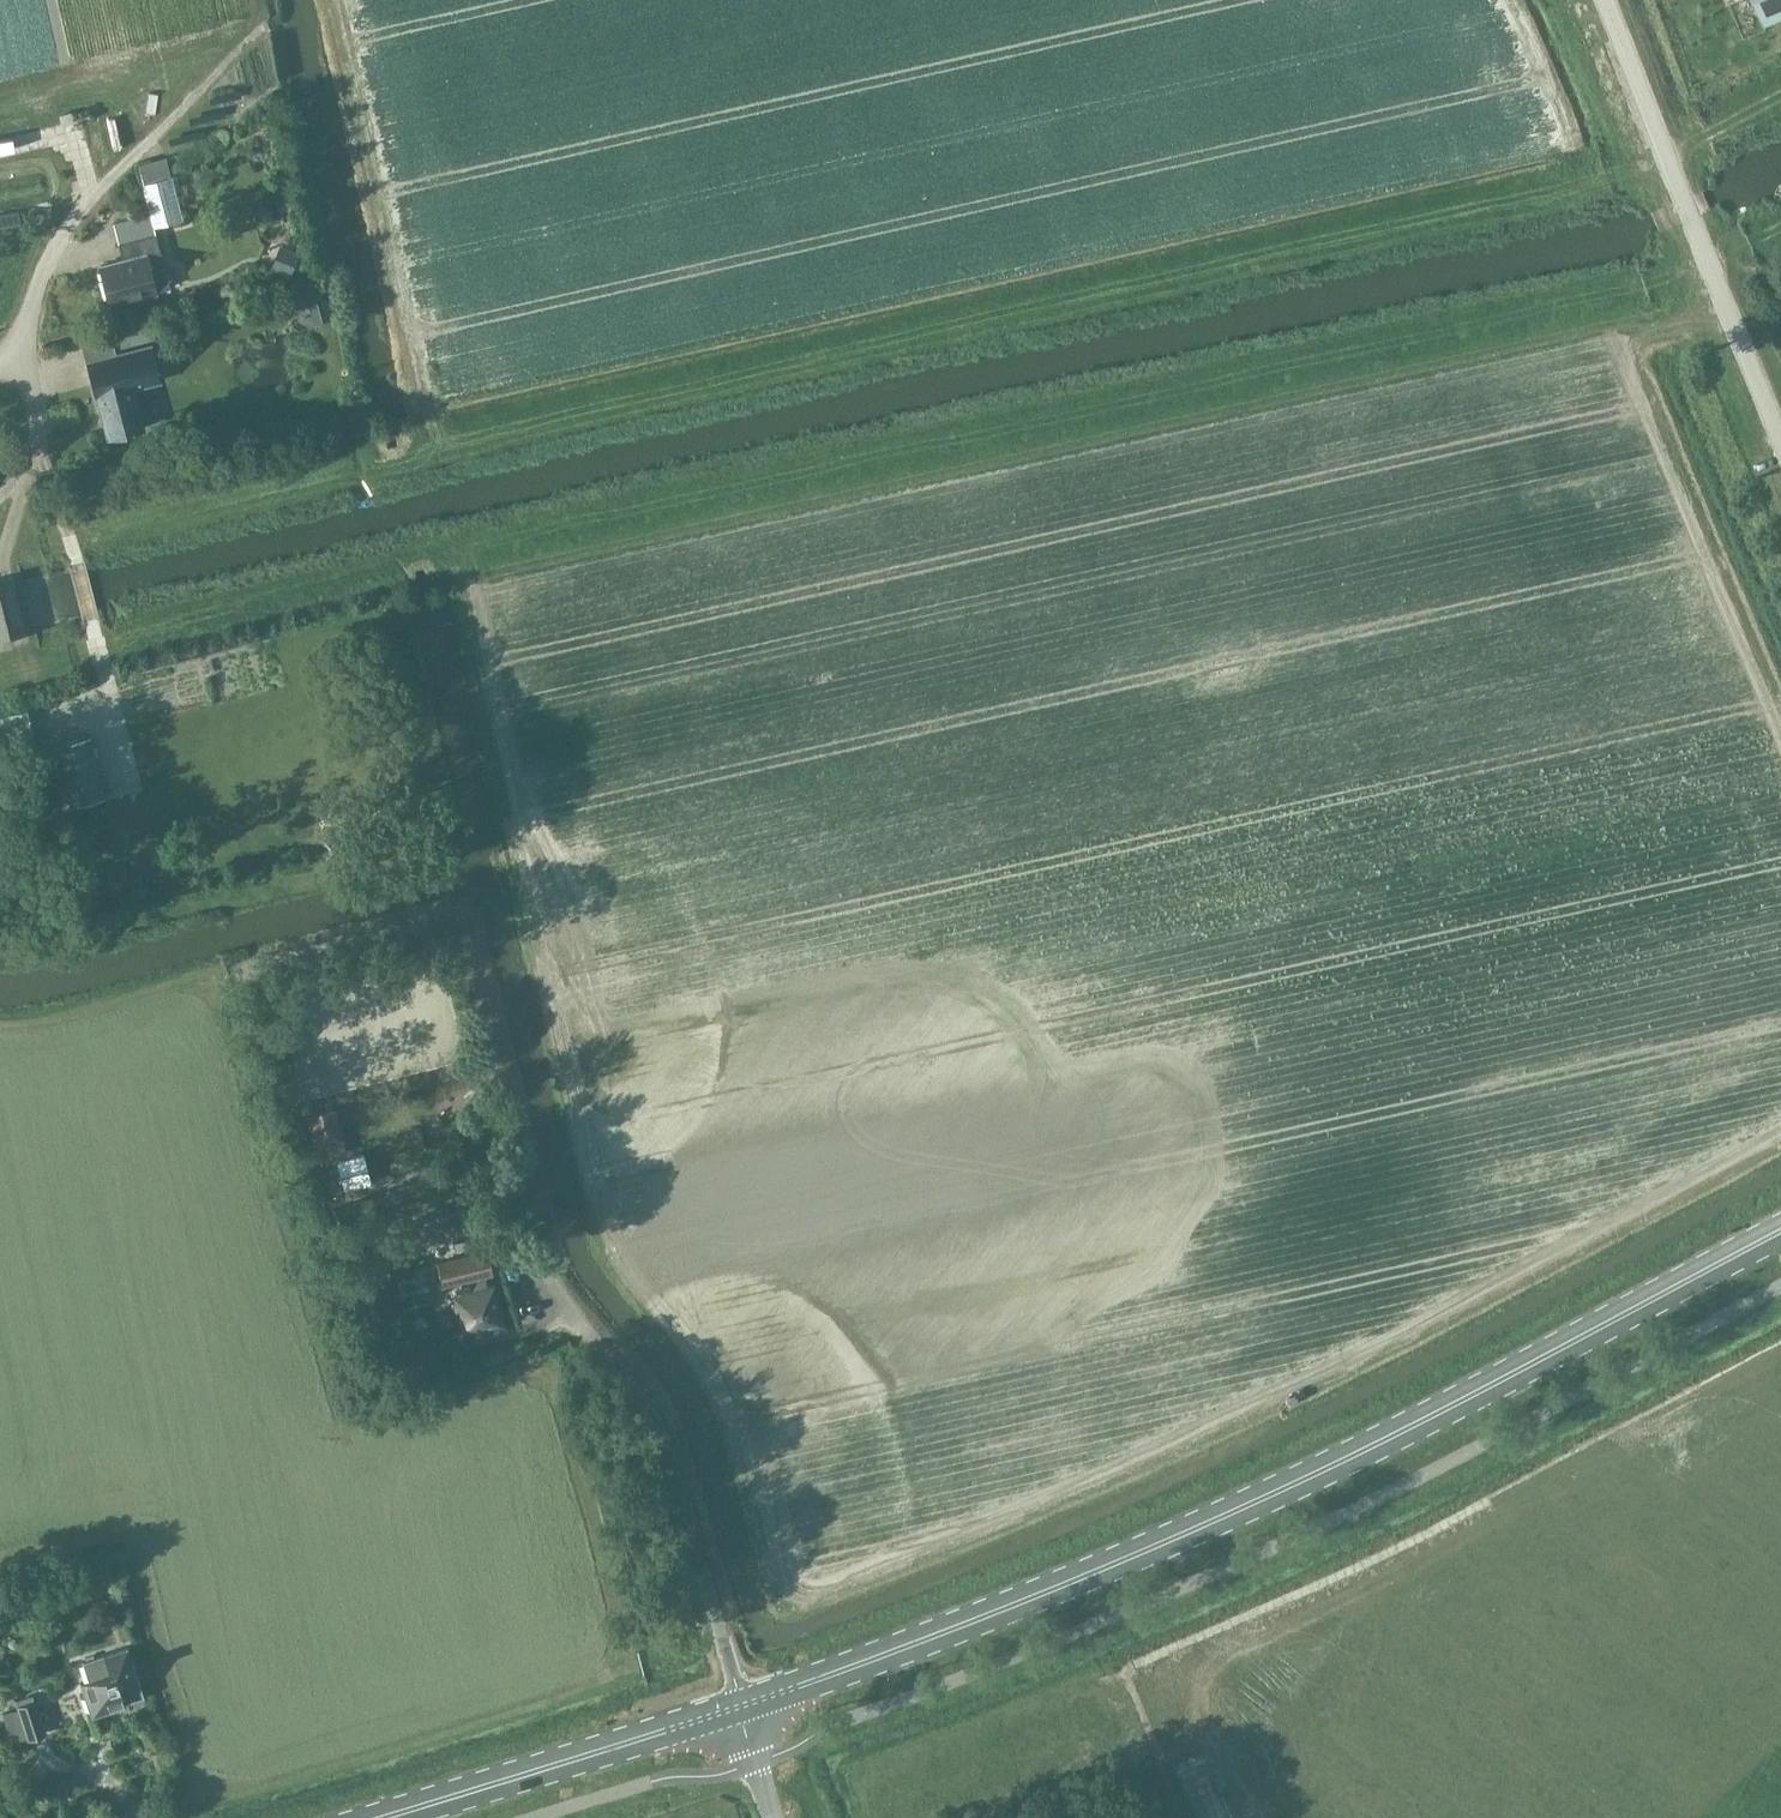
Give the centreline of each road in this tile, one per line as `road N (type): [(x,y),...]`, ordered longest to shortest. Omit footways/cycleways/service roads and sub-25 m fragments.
road 1 (track): [(1780,224),(1649,289),(773,471),(96,638)]
road 2 (tertiary): [(740,1704),(1225,1511),(1780,1227)]
road 3 (unclassified): [(1605,0),(1780,438)]
road 4 (tertiary): [(379,1817),(740,1704)]
road 5 (unclassified): [(0,369),(20,373),(38,394),(39,439),(28,473)]
road 6 (track): [(1780,95),(1667,156)]

